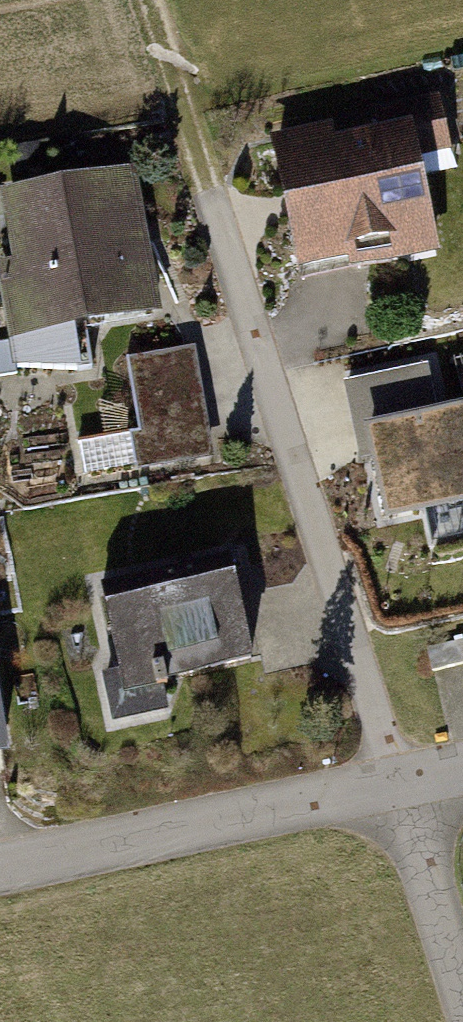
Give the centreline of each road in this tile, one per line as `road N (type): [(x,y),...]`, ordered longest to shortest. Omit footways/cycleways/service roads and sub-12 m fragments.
road 1 (residential): [(210,186),(398,795)]
road 2 (residential): [(0,872),(398,795)]
road 3 (residential): [(398,795),(462,986)]
road 4 (track): [(152,0),(210,186)]

